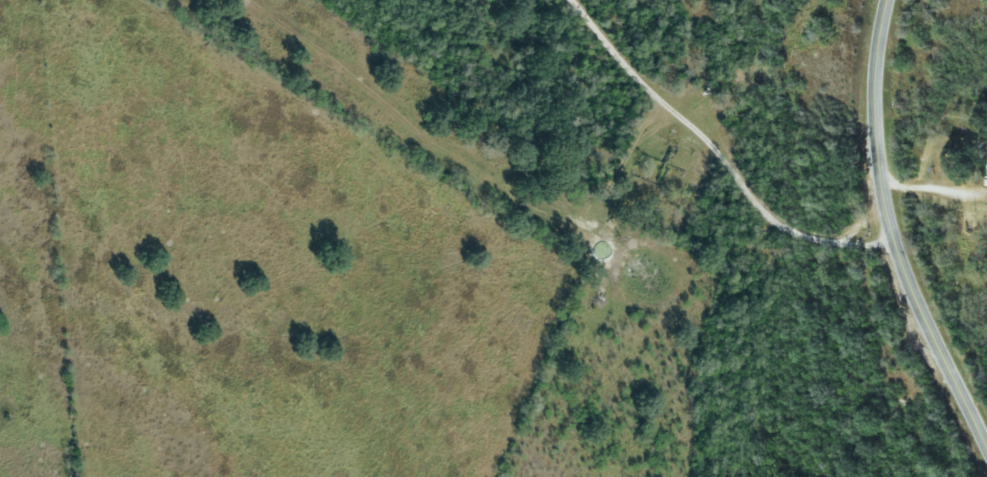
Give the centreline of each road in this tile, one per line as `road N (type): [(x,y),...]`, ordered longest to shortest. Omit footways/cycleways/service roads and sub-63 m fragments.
road 1 (tertiary): [(891,0),(876,123),(889,218),(986,445)]
road 2 (track): [(889,218),(854,213),(825,227),(763,213),(734,188),(705,130),(570,43),(545,0)]

